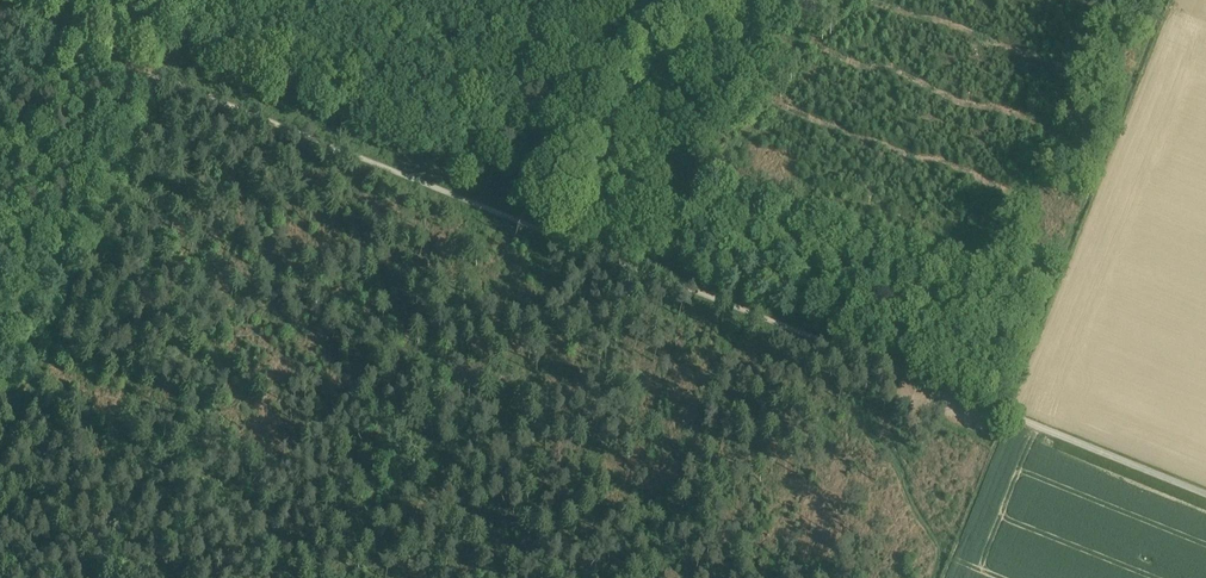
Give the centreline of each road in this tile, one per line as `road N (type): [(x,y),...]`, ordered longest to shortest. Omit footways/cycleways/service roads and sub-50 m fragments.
road 1 (track): [(1205,494),(585,249),(527,209),(161,66)]
road 2 (track): [(527,209),(670,0)]
road 3 (track): [(161,66),(0,3)]

